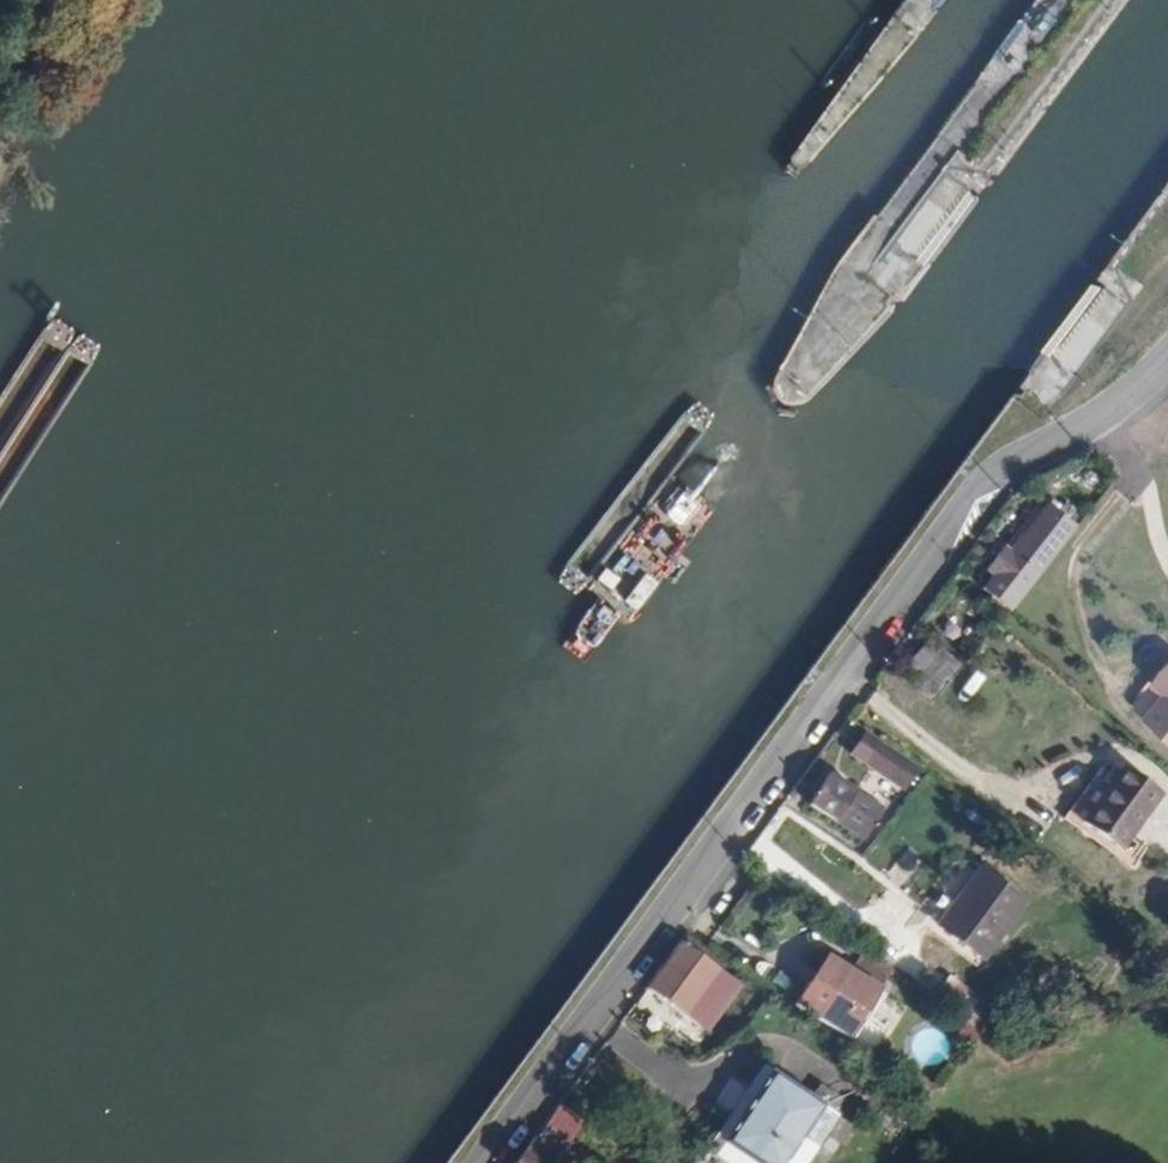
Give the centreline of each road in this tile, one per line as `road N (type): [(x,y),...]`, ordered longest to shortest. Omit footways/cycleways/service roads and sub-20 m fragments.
road 1 (residential): [(479,1162),(983,490),(1108,412),(1167,360)]

